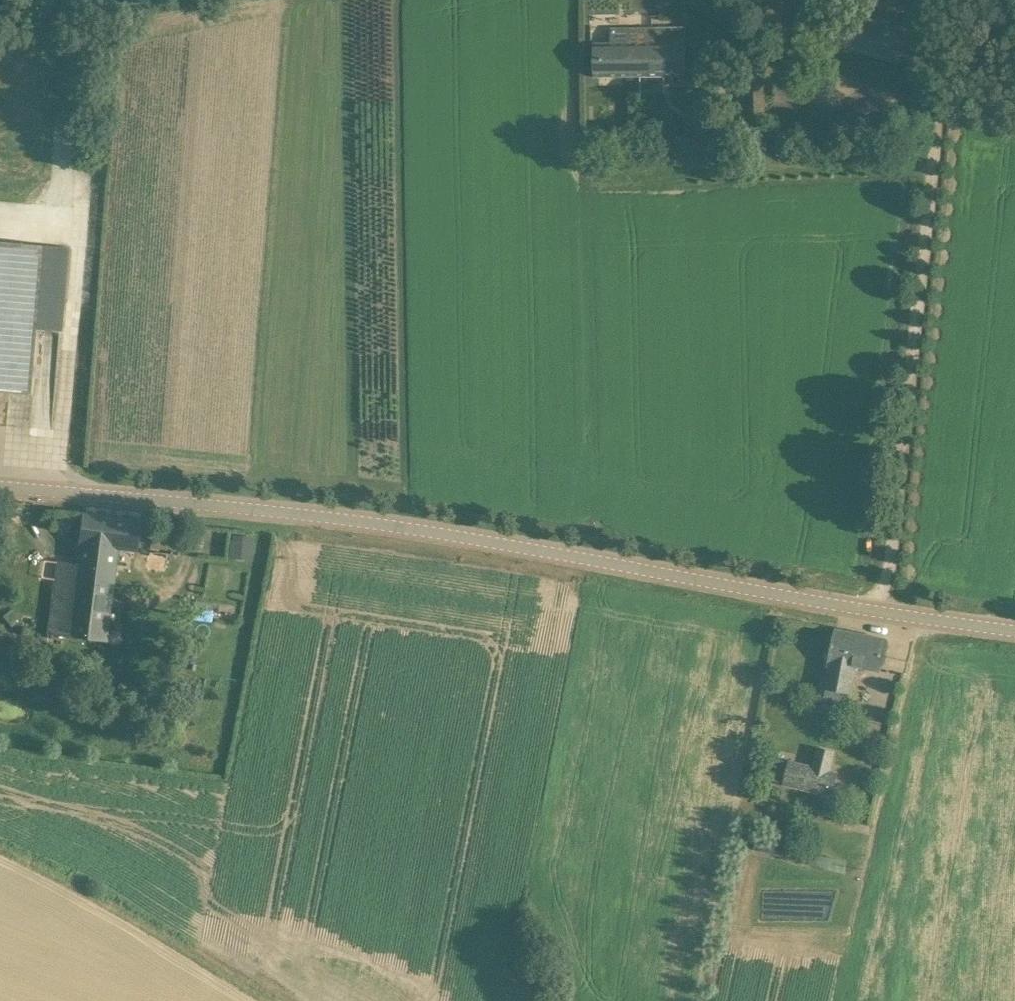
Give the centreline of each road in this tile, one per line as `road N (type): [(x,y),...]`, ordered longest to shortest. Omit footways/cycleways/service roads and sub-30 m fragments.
road 1 (tertiary): [(1014,631),(439,533),(0,487)]
road 2 (track): [(876,609),(935,119),(949,105),(1014,110)]
road 3 (track): [(930,162),(606,173)]
road 4 (track): [(993,628),(1014,481)]

